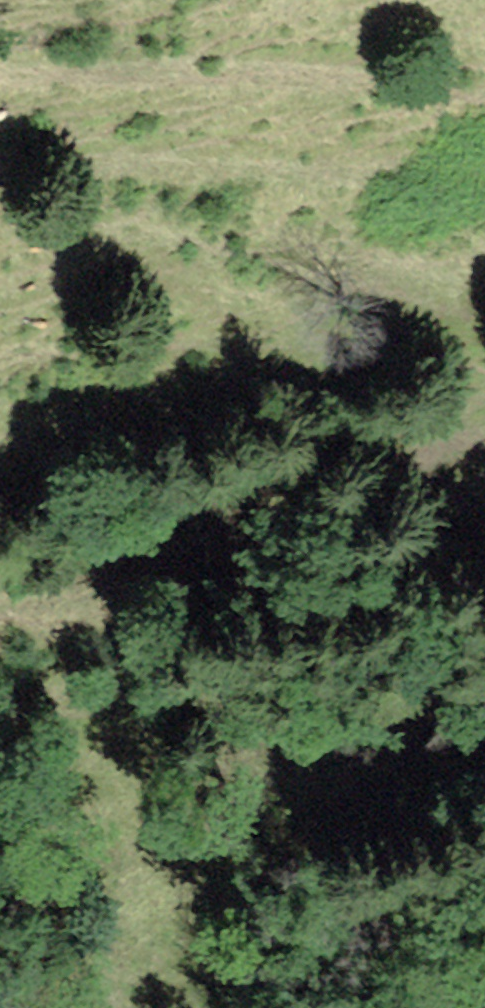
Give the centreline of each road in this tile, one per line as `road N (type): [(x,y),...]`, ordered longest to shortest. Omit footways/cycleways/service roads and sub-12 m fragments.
road 1 (track): [(484,382),(0,583)]
road 2 (track): [(0,71),(445,76),(484,84)]
road 3 (track): [(0,699),(173,692),(484,697)]

